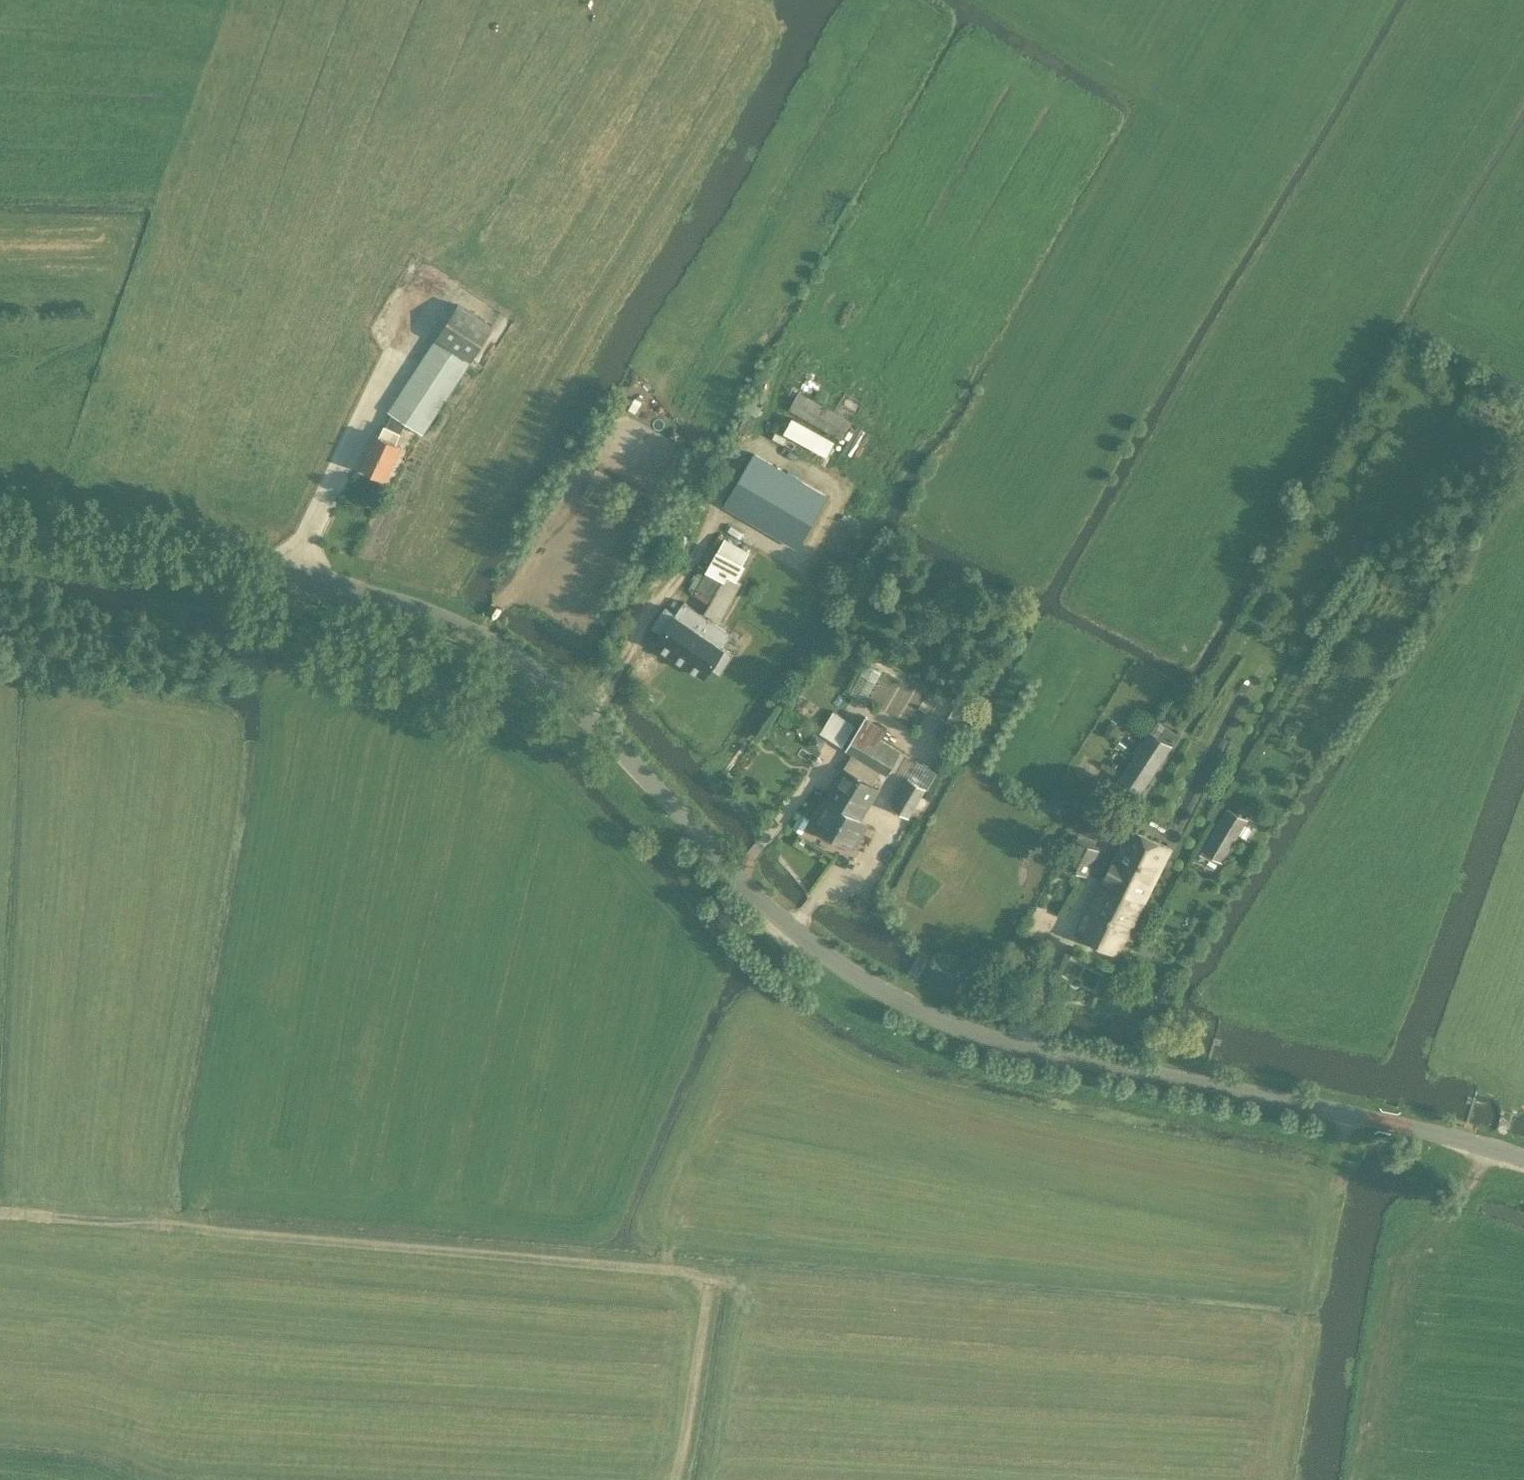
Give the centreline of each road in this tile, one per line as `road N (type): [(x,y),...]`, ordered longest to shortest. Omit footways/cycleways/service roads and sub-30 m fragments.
road 1 (unclassified): [(1523,1158),(943,1021),(805,941),(609,734),(553,684),(449,615),(343,585),(120,541),(0,527)]

